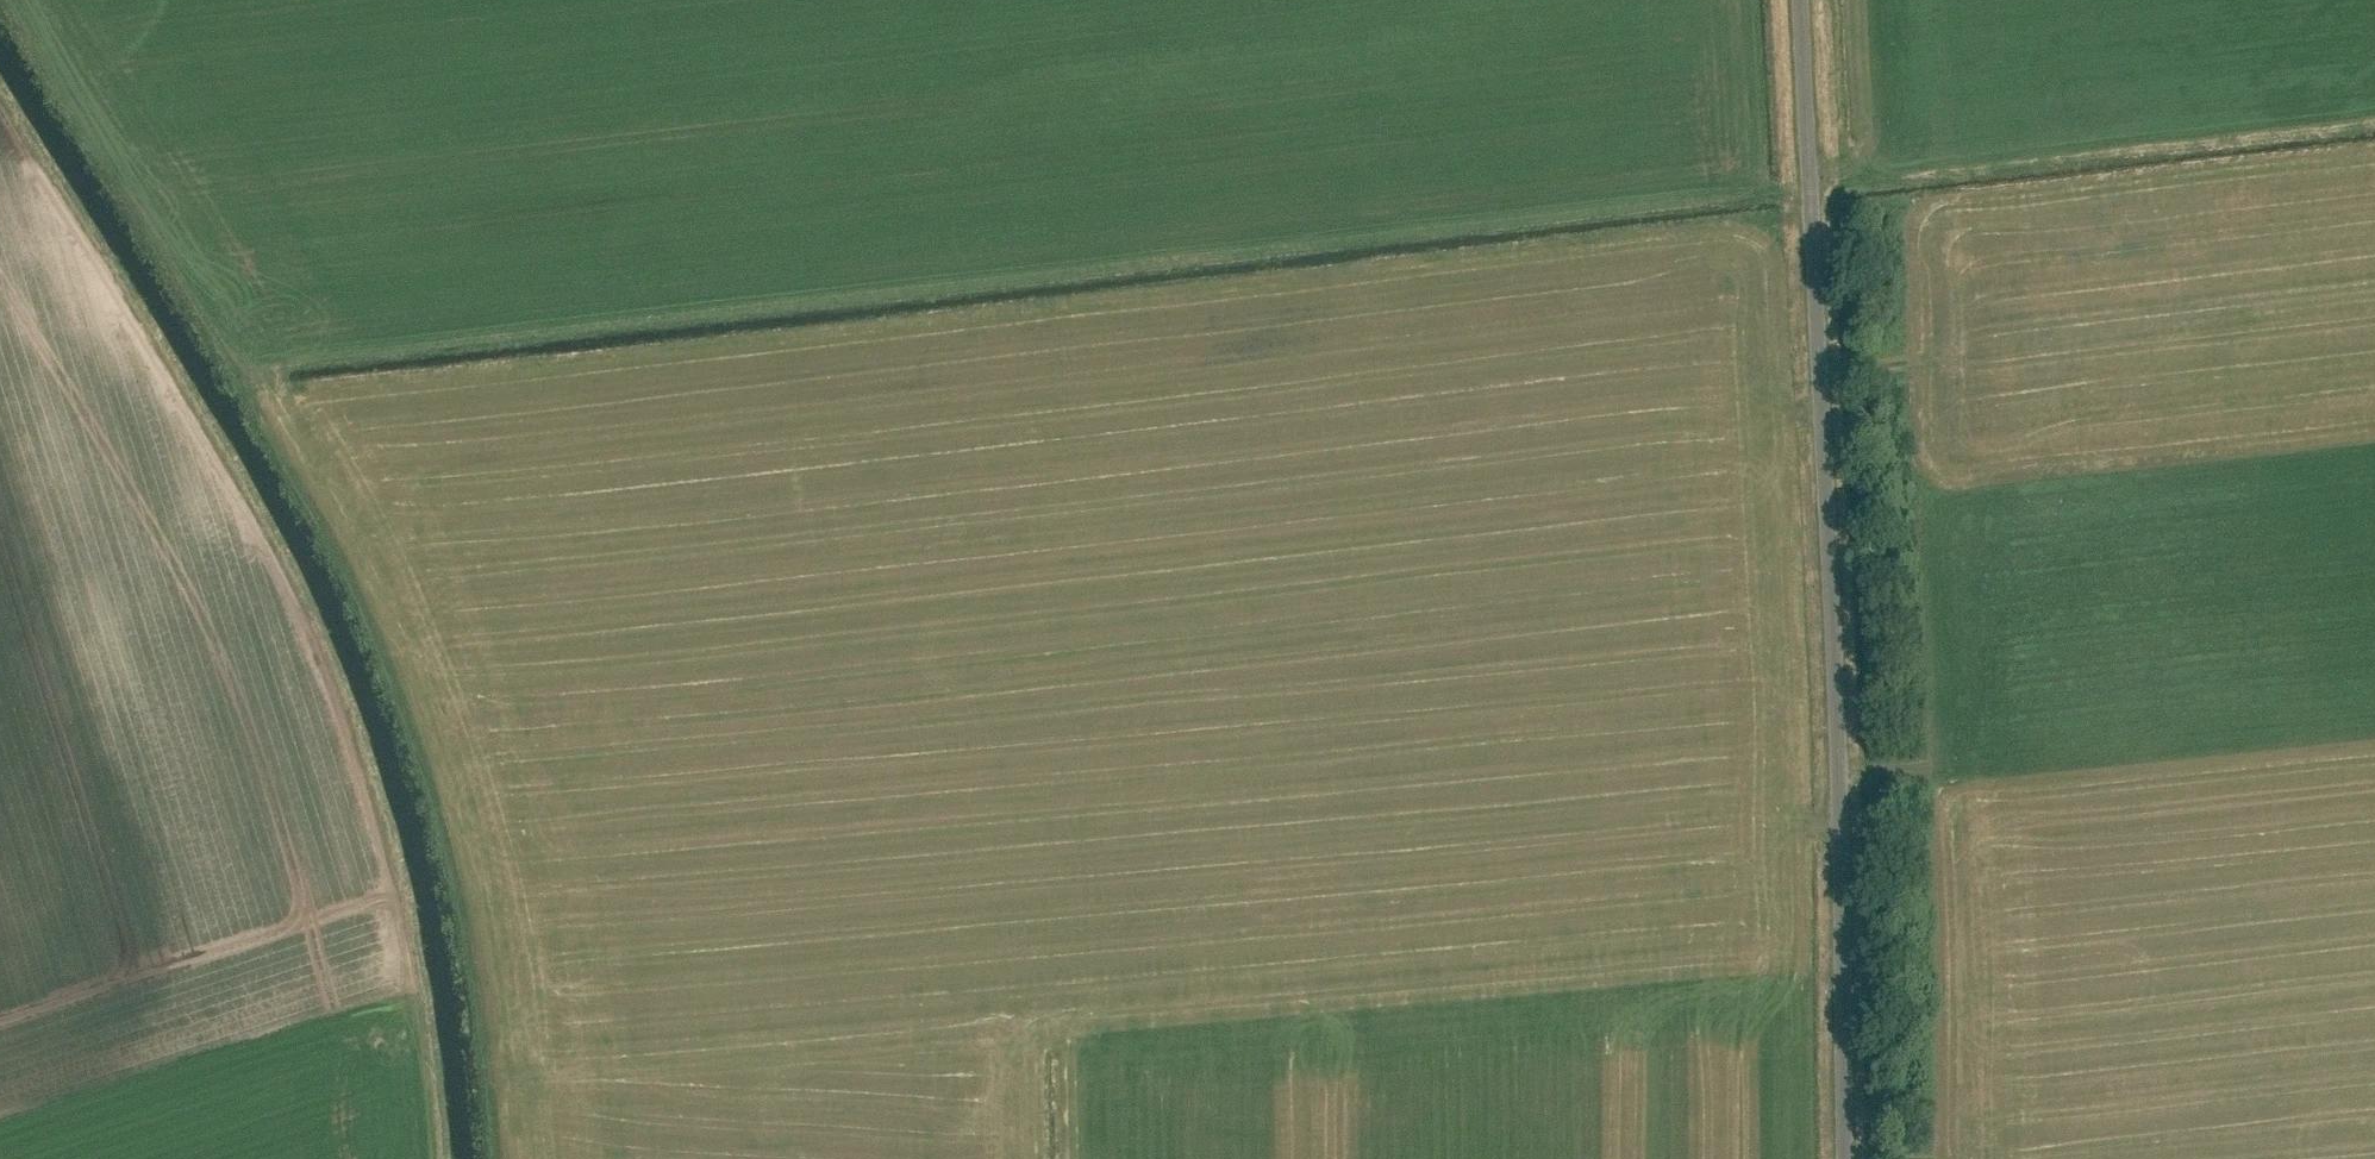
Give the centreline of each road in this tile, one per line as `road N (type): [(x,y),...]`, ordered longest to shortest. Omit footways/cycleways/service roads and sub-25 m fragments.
road 1 (unclassified): [(1843,1158),(1837,725),(1801,0)]

